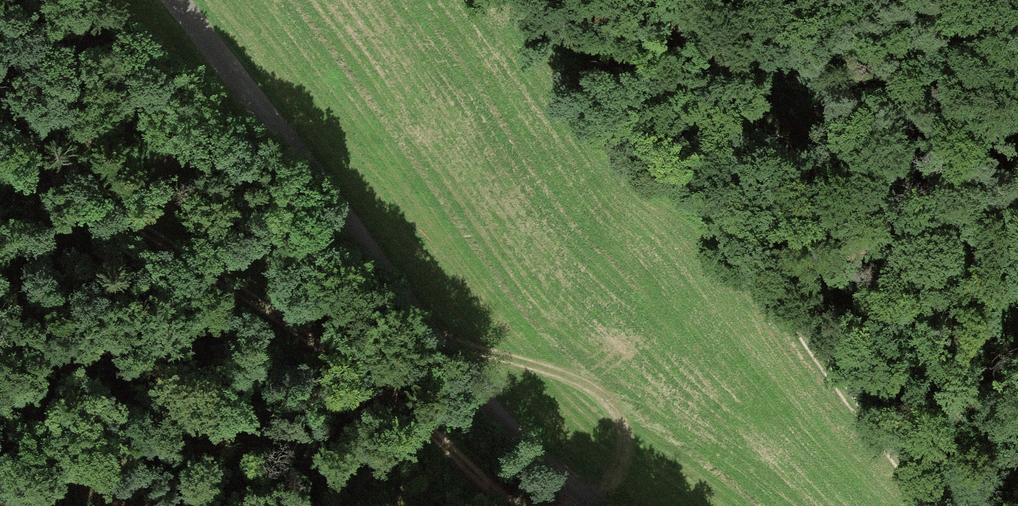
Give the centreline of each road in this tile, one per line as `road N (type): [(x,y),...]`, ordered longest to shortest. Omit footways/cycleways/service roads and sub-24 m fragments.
road 1 (track): [(0,142),(157,240),(421,434),(581,505),(607,481),(610,411),(596,390),(550,370),(420,337)]
road 2 (unclassified): [(582,505),(420,337),(169,0)]
road 3 (track): [(656,0),(680,101),(824,379),(927,505)]

